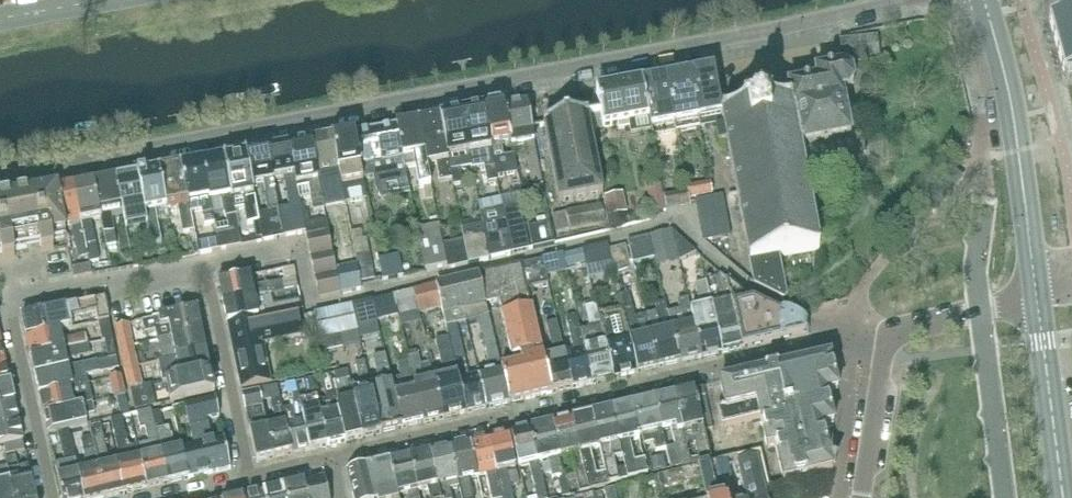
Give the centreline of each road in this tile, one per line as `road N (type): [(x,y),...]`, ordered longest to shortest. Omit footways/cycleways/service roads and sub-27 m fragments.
road 1 (residential): [(898,0),(0,176)]
road 2 (residential): [(842,338),(751,293),(679,225),(311,310),(296,248),(202,265)]
road 3 (residential): [(332,461),(842,338)]
road 4 (residential): [(202,265),(8,303),(50,497)]
road 5 (secondary): [(1037,291),(1014,117),(984,0)]
road 6 (residential): [(250,480),(202,265)]
road 7 (secondary): [(1064,497),(1037,291)]
road 8 (residential): [(892,335),(862,497)]
road 9 (residential): [(1037,291),(892,335)]

